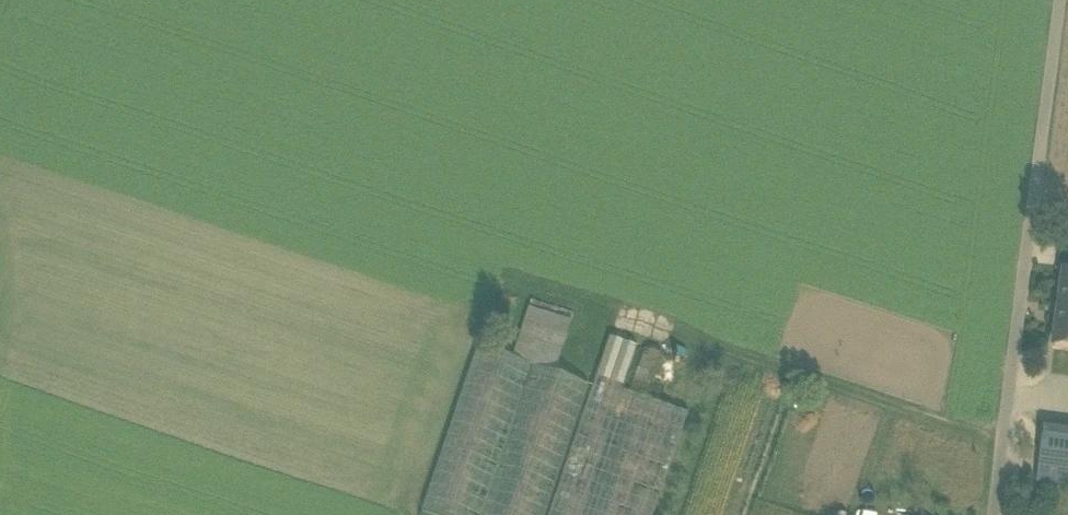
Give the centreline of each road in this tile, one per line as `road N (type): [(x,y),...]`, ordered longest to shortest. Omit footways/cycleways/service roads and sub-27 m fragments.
road 1 (unclassified): [(1032,218),(993,514)]
road 2 (track): [(1060,0),(1032,218)]

